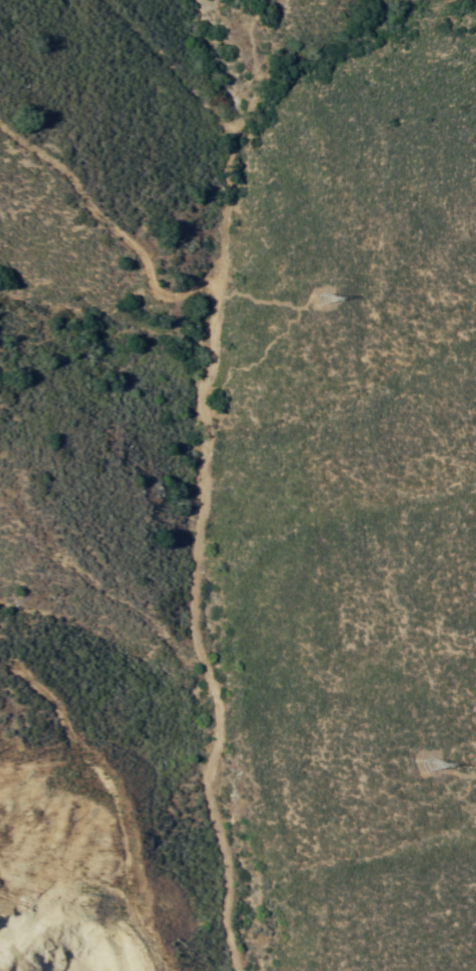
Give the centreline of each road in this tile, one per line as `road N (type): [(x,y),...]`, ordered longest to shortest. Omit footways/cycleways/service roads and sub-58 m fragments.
road 1 (track): [(107,0),(219,121),(211,167),(220,192),(224,278),(200,346),(198,653),(223,733),(206,776),(225,857),(222,922),(236,970)]
road 2 (track): [(224,278),(204,274),(168,302),(147,263),(72,178),(0,117)]
road 3 (track): [(198,653),(35,541),(0,499)]

